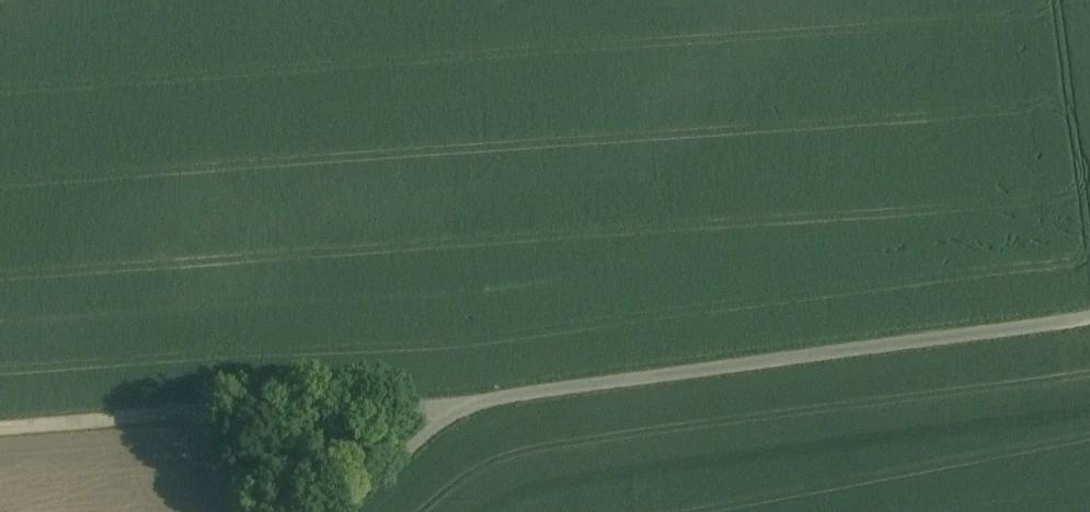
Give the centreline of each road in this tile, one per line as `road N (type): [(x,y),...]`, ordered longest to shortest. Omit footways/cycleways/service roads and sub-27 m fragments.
road 1 (unclassified): [(452,408),(1089,299)]
road 2 (unclassified): [(255,511),(221,407),(452,408)]
road 3 (track): [(0,427),(221,407)]
road 4 (unclassified): [(344,511),(452,408)]

